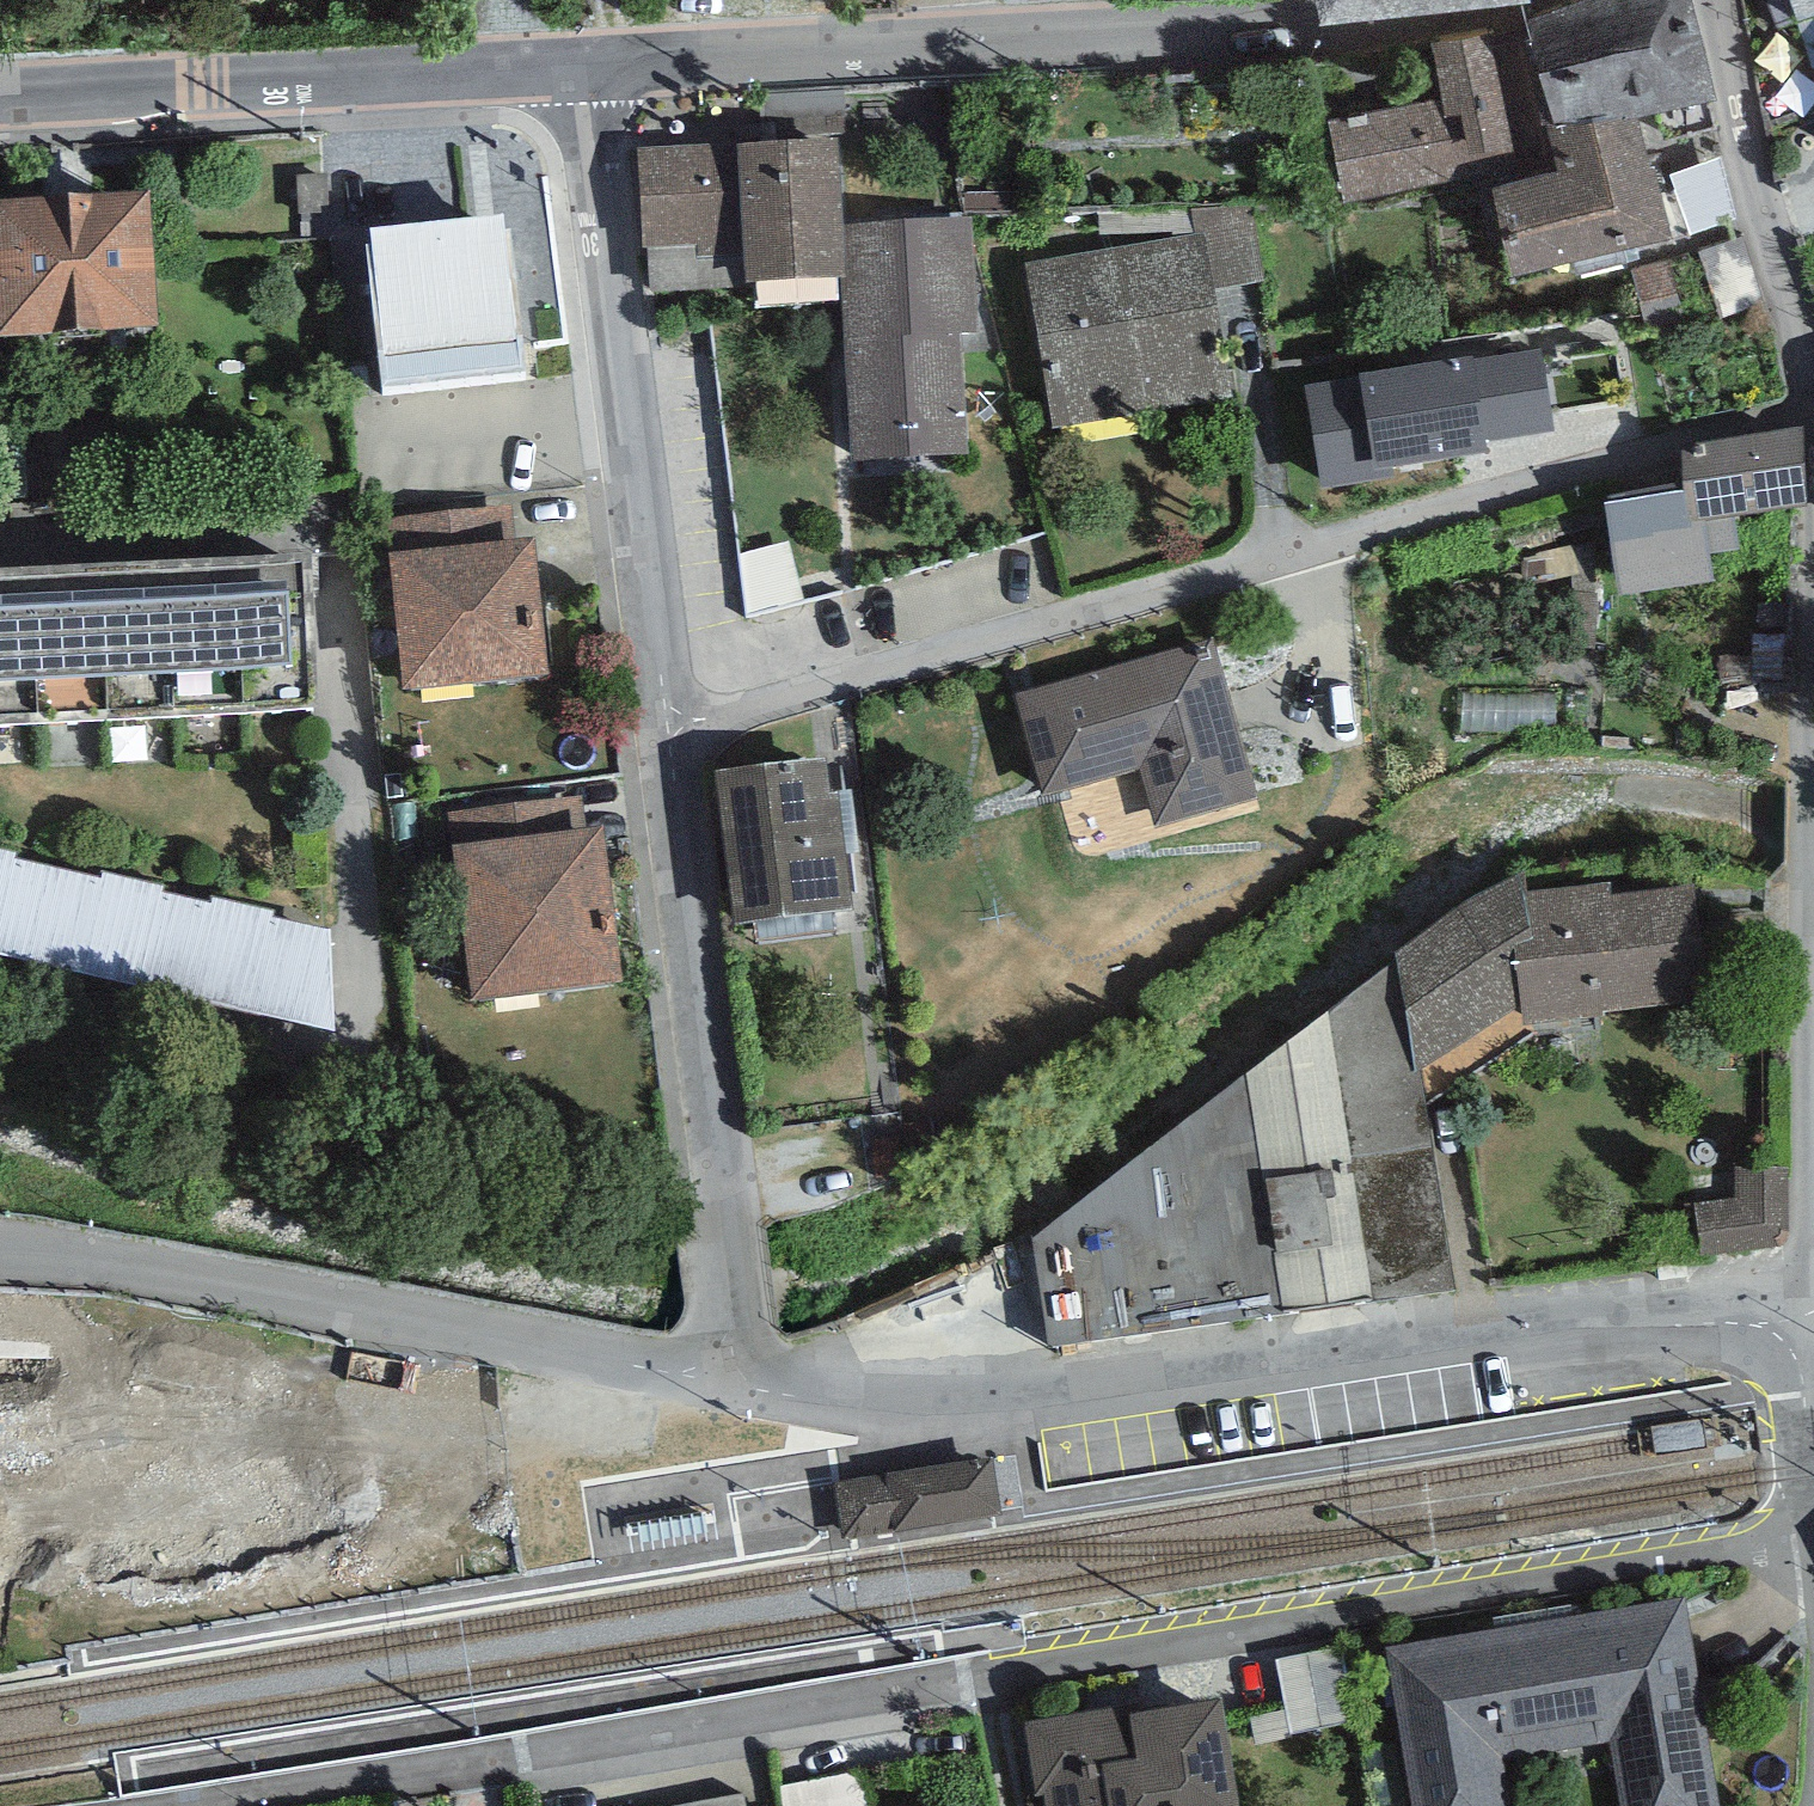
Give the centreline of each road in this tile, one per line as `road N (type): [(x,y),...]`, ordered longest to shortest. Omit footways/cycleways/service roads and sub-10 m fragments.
road 1 (residential): [(1813,1533),(130,1805)]
road 2 (residential): [(668,725),(1074,616),(1647,445),(1813,416)]
road 3 (residential): [(1809,1298),(879,1405),(748,1390)]
road 4 (secondary): [(588,57),(970,38),(1301,35),(1484,21),(1553,0)]
road 5 (residential): [(748,1390),(665,1381),(75,1261),(0,1257)]
road 6 (residential): [(668,725),(588,57)]
road 7 (residential): [(748,1390),(668,725)]
road 8 (secondary): [(0,93),(588,57)]
road 9 (residential): [(1813,743),(1809,1298)]
road 10 (residential): [(1718,0),(1750,164),(1809,364)]
road 11 (residential): [(1809,1298),(1805,1387),(1813,1497)]

